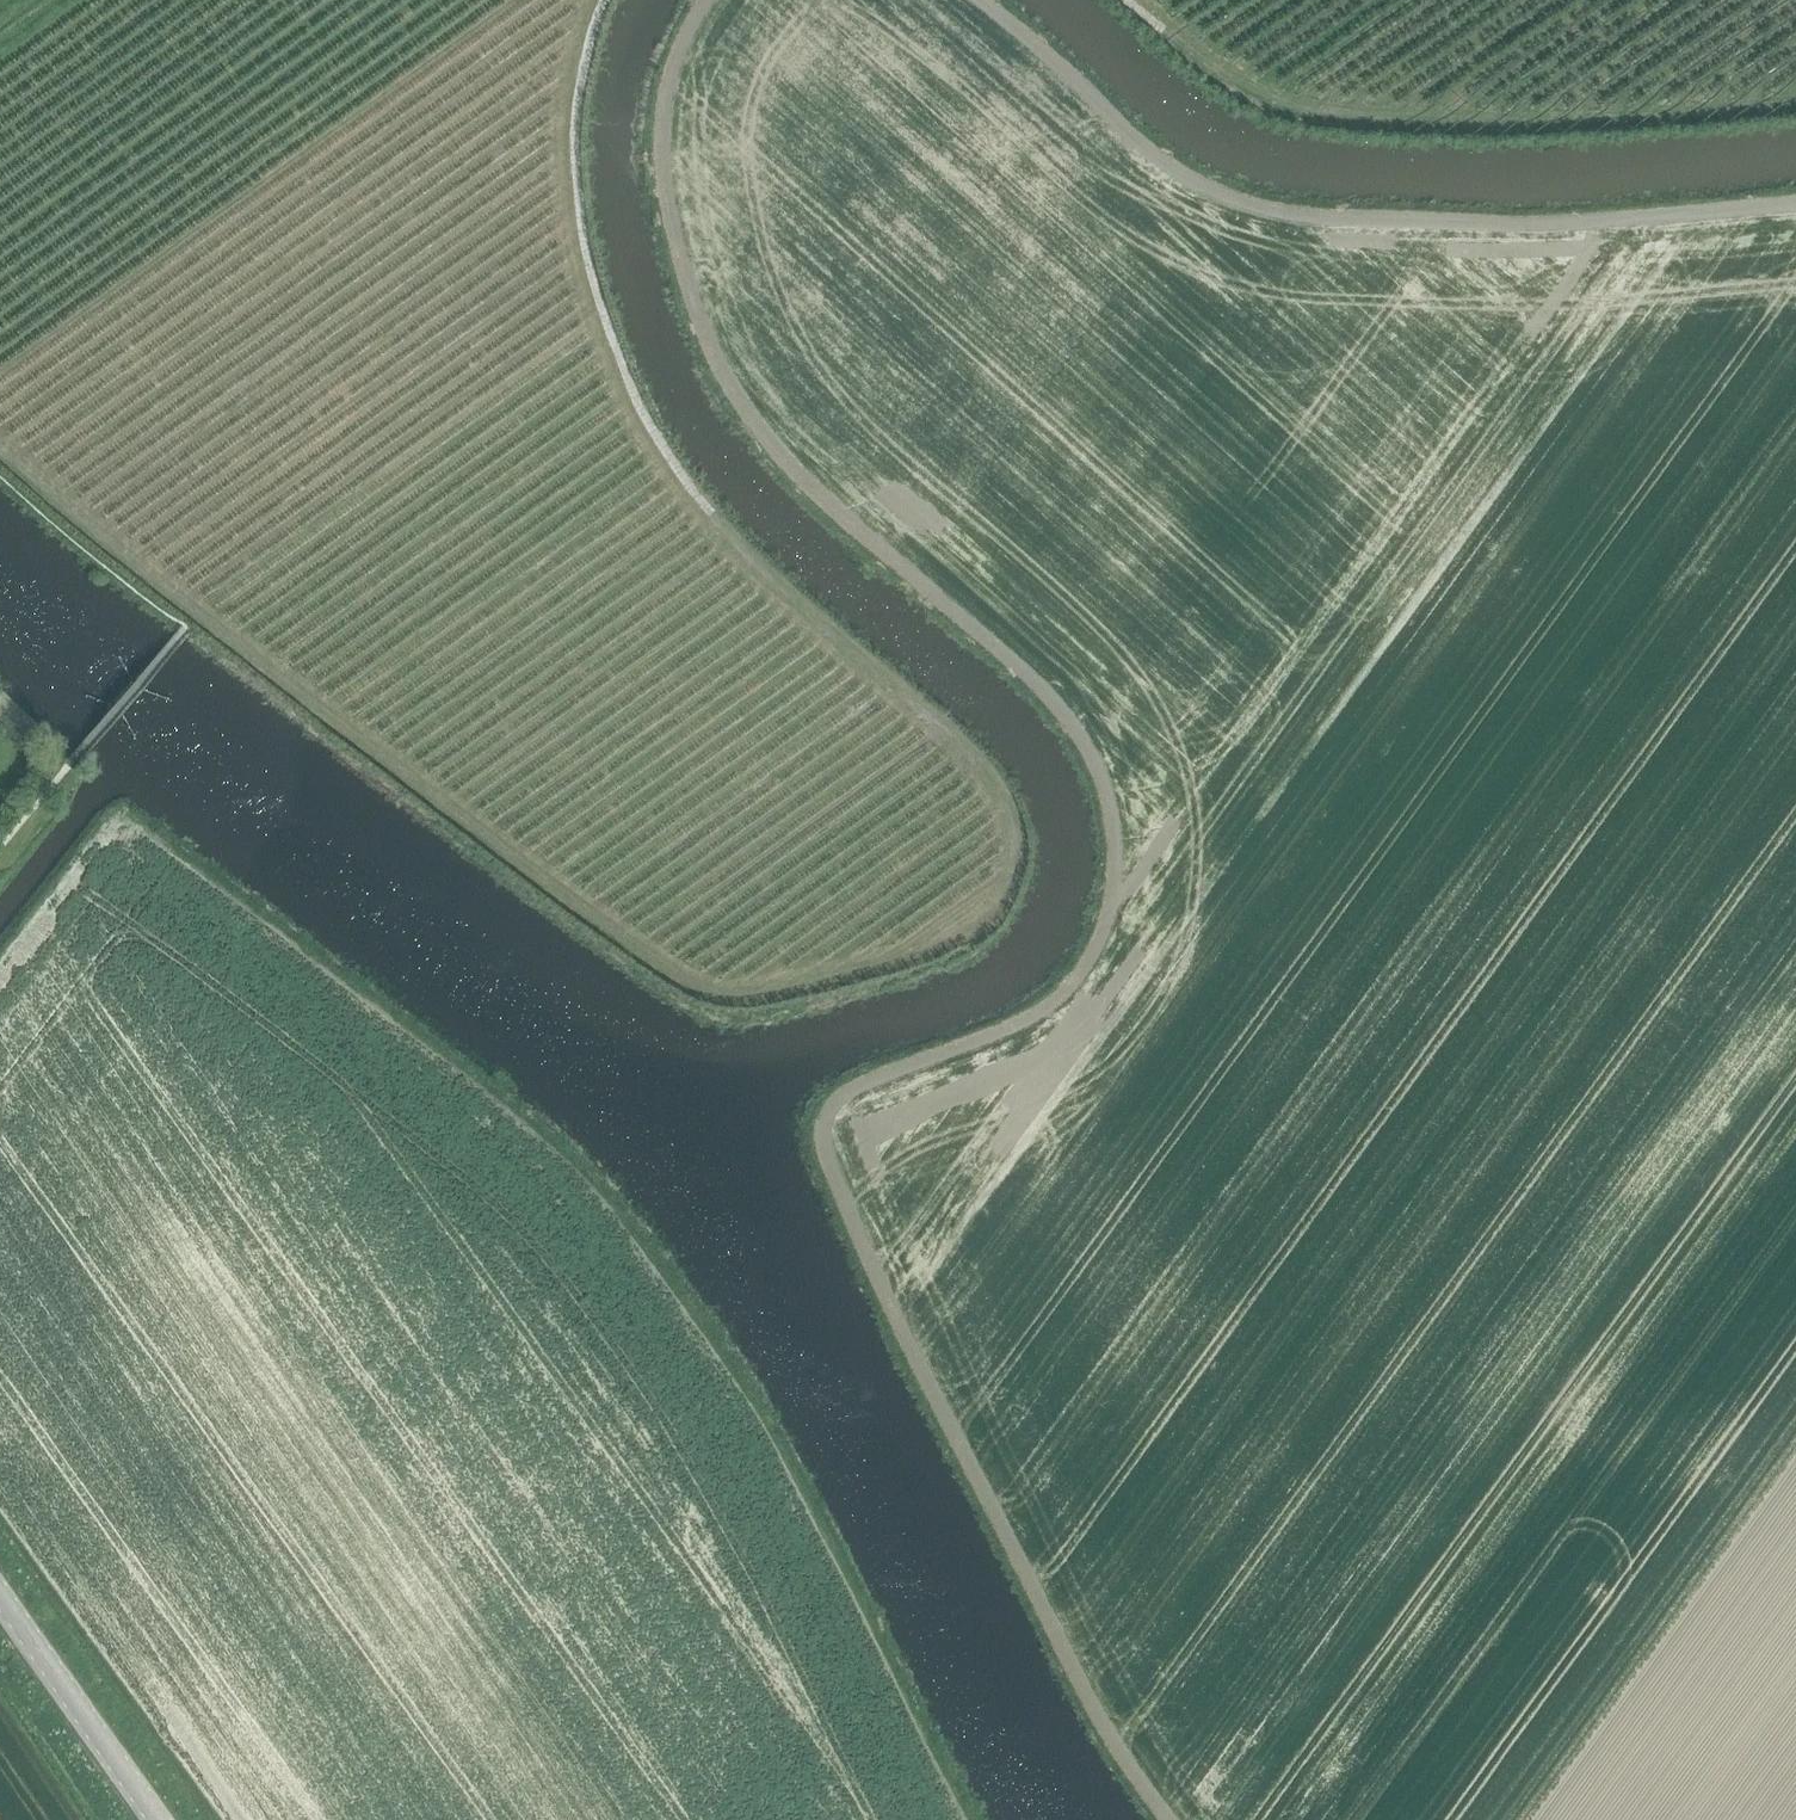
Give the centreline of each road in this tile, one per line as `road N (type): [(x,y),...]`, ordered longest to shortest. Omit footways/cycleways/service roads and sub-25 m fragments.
road 1 (tertiary): [(156,1819),(0,1595)]

